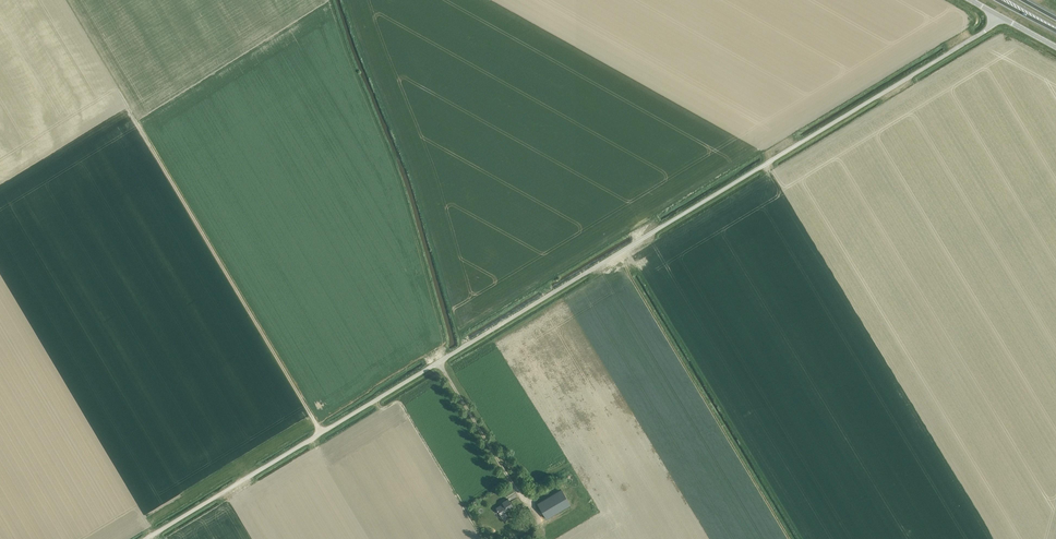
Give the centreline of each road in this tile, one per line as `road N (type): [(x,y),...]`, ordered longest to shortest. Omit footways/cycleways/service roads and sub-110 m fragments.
road 1 (unclassified): [(145,538),(999,16)]

